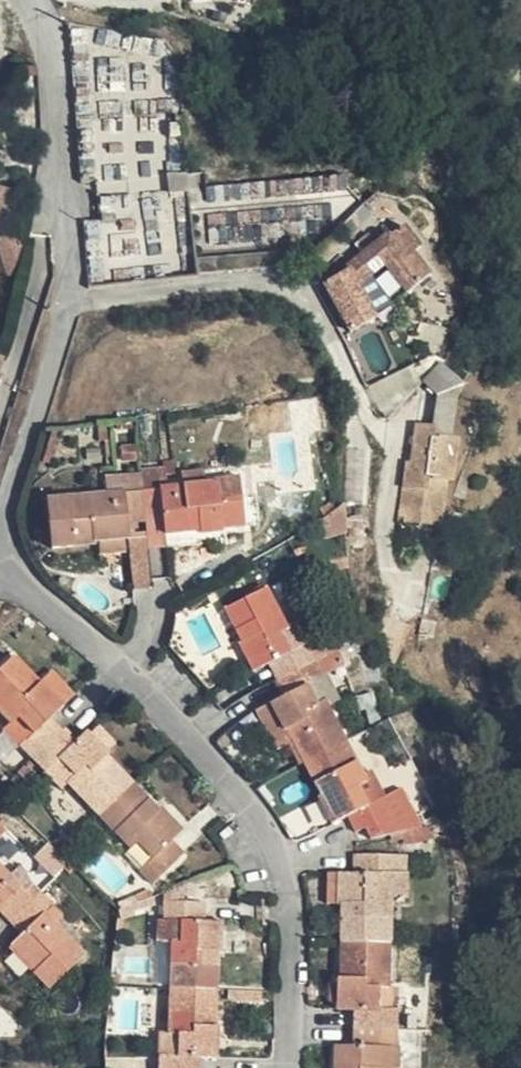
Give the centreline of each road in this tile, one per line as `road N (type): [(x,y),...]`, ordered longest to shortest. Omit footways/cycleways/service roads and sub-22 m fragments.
road 1 (residential): [(290,1067),(293,923),(238,802),(0,555)]
road 2 (residential): [(0,549),(77,288),(54,42),(24,0)]

